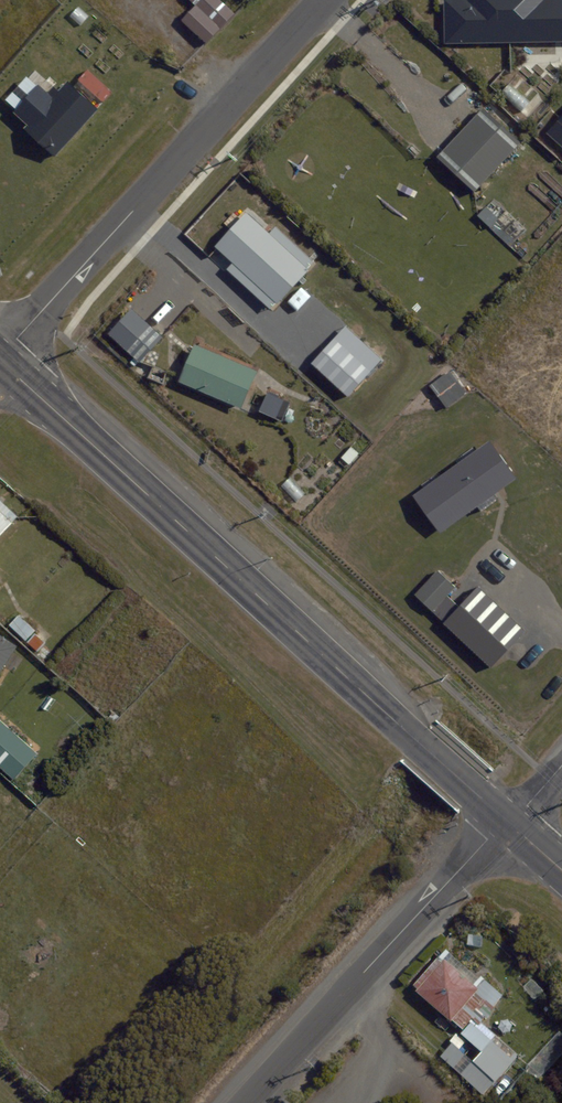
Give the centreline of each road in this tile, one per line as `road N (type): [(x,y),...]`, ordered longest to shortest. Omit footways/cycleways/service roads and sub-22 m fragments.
road 1 (primary): [(508,821),(1,360)]
road 2 (residential): [(1,360),(323,0)]
road 3 (residential): [(248,1102),(508,821)]

